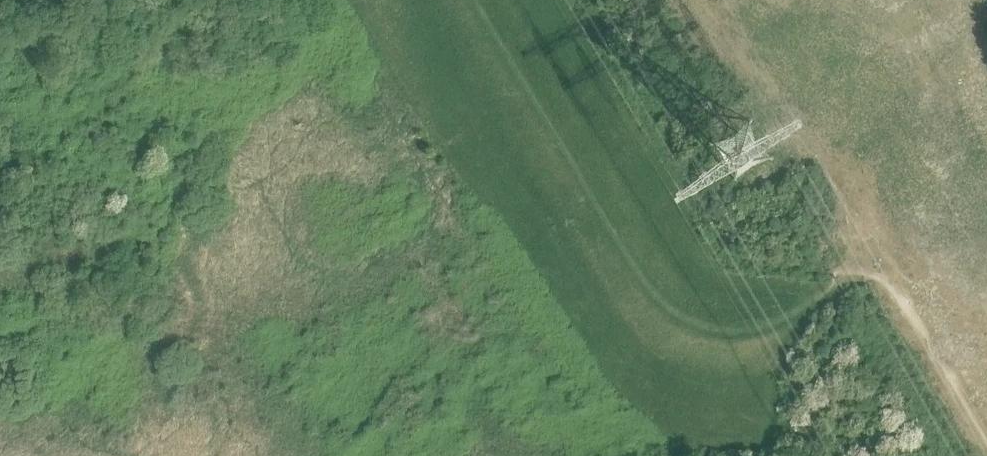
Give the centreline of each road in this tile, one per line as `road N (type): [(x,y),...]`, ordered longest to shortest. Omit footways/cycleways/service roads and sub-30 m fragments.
road 1 (track): [(468,0),(641,288),(684,322),(740,334),(785,318),(852,276),(879,276),(899,291),(986,453)]

